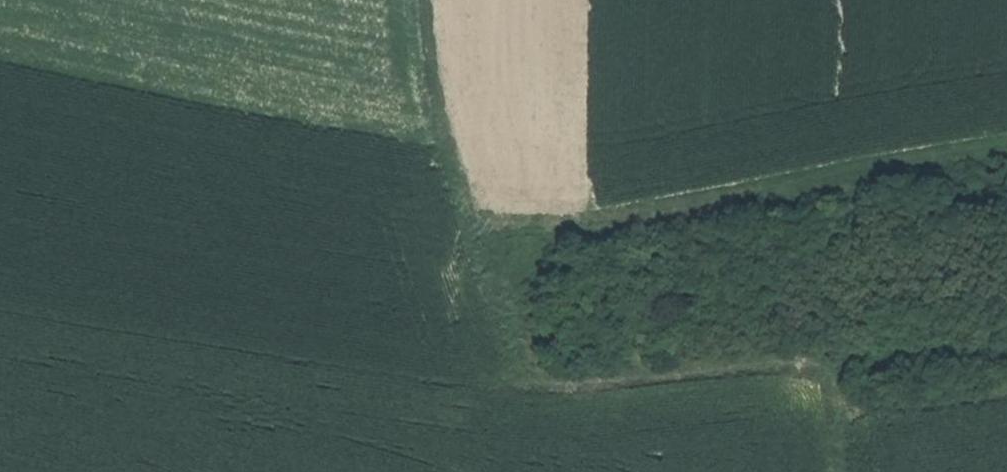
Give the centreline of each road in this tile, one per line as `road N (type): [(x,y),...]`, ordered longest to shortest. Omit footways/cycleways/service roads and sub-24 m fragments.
road 1 (track): [(1006,140),(856,163),(595,221),(471,218)]
road 2 (track): [(541,378),(519,346),(450,162),(433,106),(418,0)]

